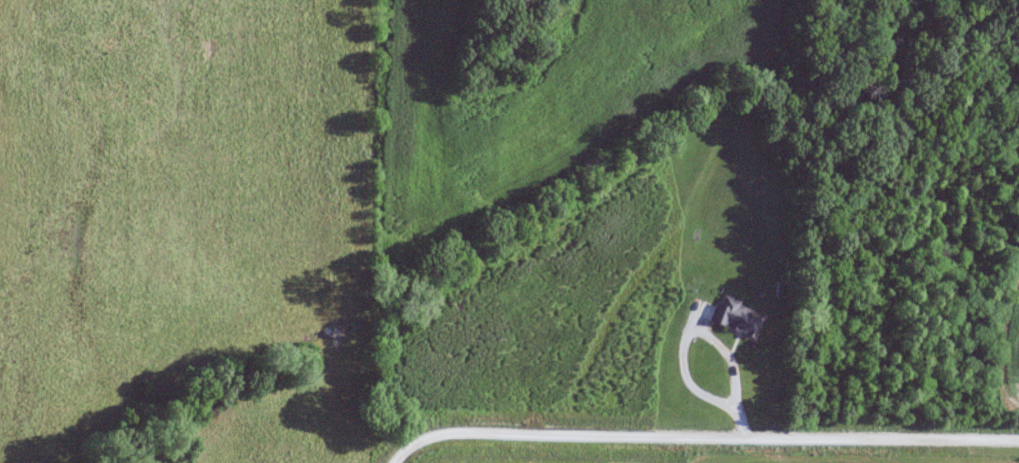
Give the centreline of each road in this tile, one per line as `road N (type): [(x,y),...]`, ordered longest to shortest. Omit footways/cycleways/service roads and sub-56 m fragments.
road 1 (residential): [(391,462),(409,443),(456,432),(1018,438)]

